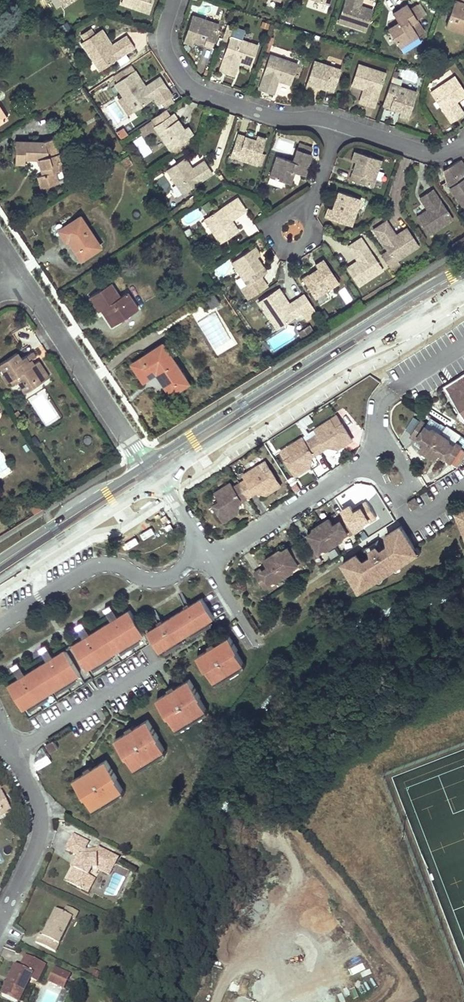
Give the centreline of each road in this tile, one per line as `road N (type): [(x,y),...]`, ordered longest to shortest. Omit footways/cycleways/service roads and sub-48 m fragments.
road 1 (secondary): [(151,471),(375,329)]
road 2 (residential): [(174,0),(163,44),(190,88),(277,119),(337,124)]
road 3 (residential): [(21,276),(151,471)]
road 4 (residential): [(206,556),(157,580),(93,565),(0,624)]
road 5 (residential): [(206,556),(370,461)]
road 6 (residential): [(0,924),(40,835),(36,799),(13,754)]
road 7 (secondary): [(0,570),(151,471)]
road 8 (residential): [(377,428),(408,478),(408,492),(395,500),(370,461)]
road 9 (residential): [(337,124),(426,153),(463,147)]

